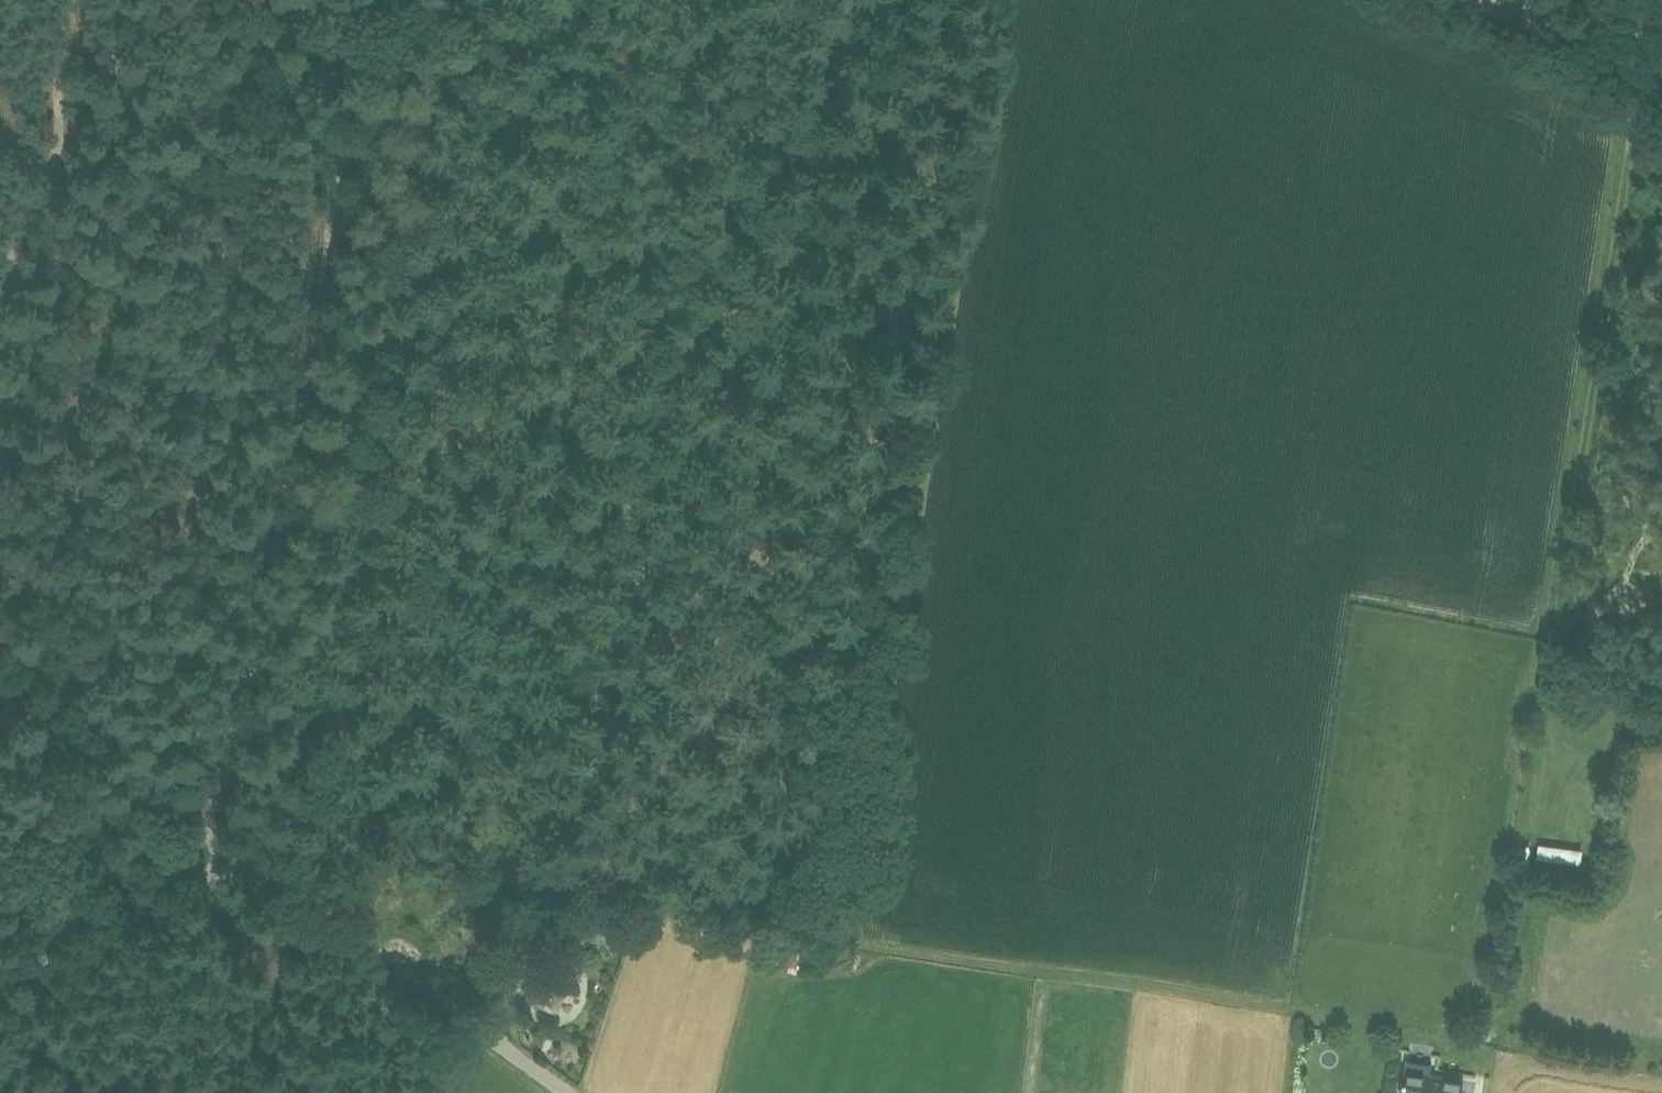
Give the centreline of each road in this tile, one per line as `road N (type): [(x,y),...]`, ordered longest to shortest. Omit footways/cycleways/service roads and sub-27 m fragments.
road 1 (track): [(213,847),(356,0)]
road 2 (track): [(0,334),(95,0)]
road 3 (track): [(213,847),(470,1025)]
road 4 (track): [(0,680),(213,847)]
road 5 (track): [(0,970),(184,876),(213,847)]
road 6 (track): [(1514,0),(1603,34),(1661,74)]

